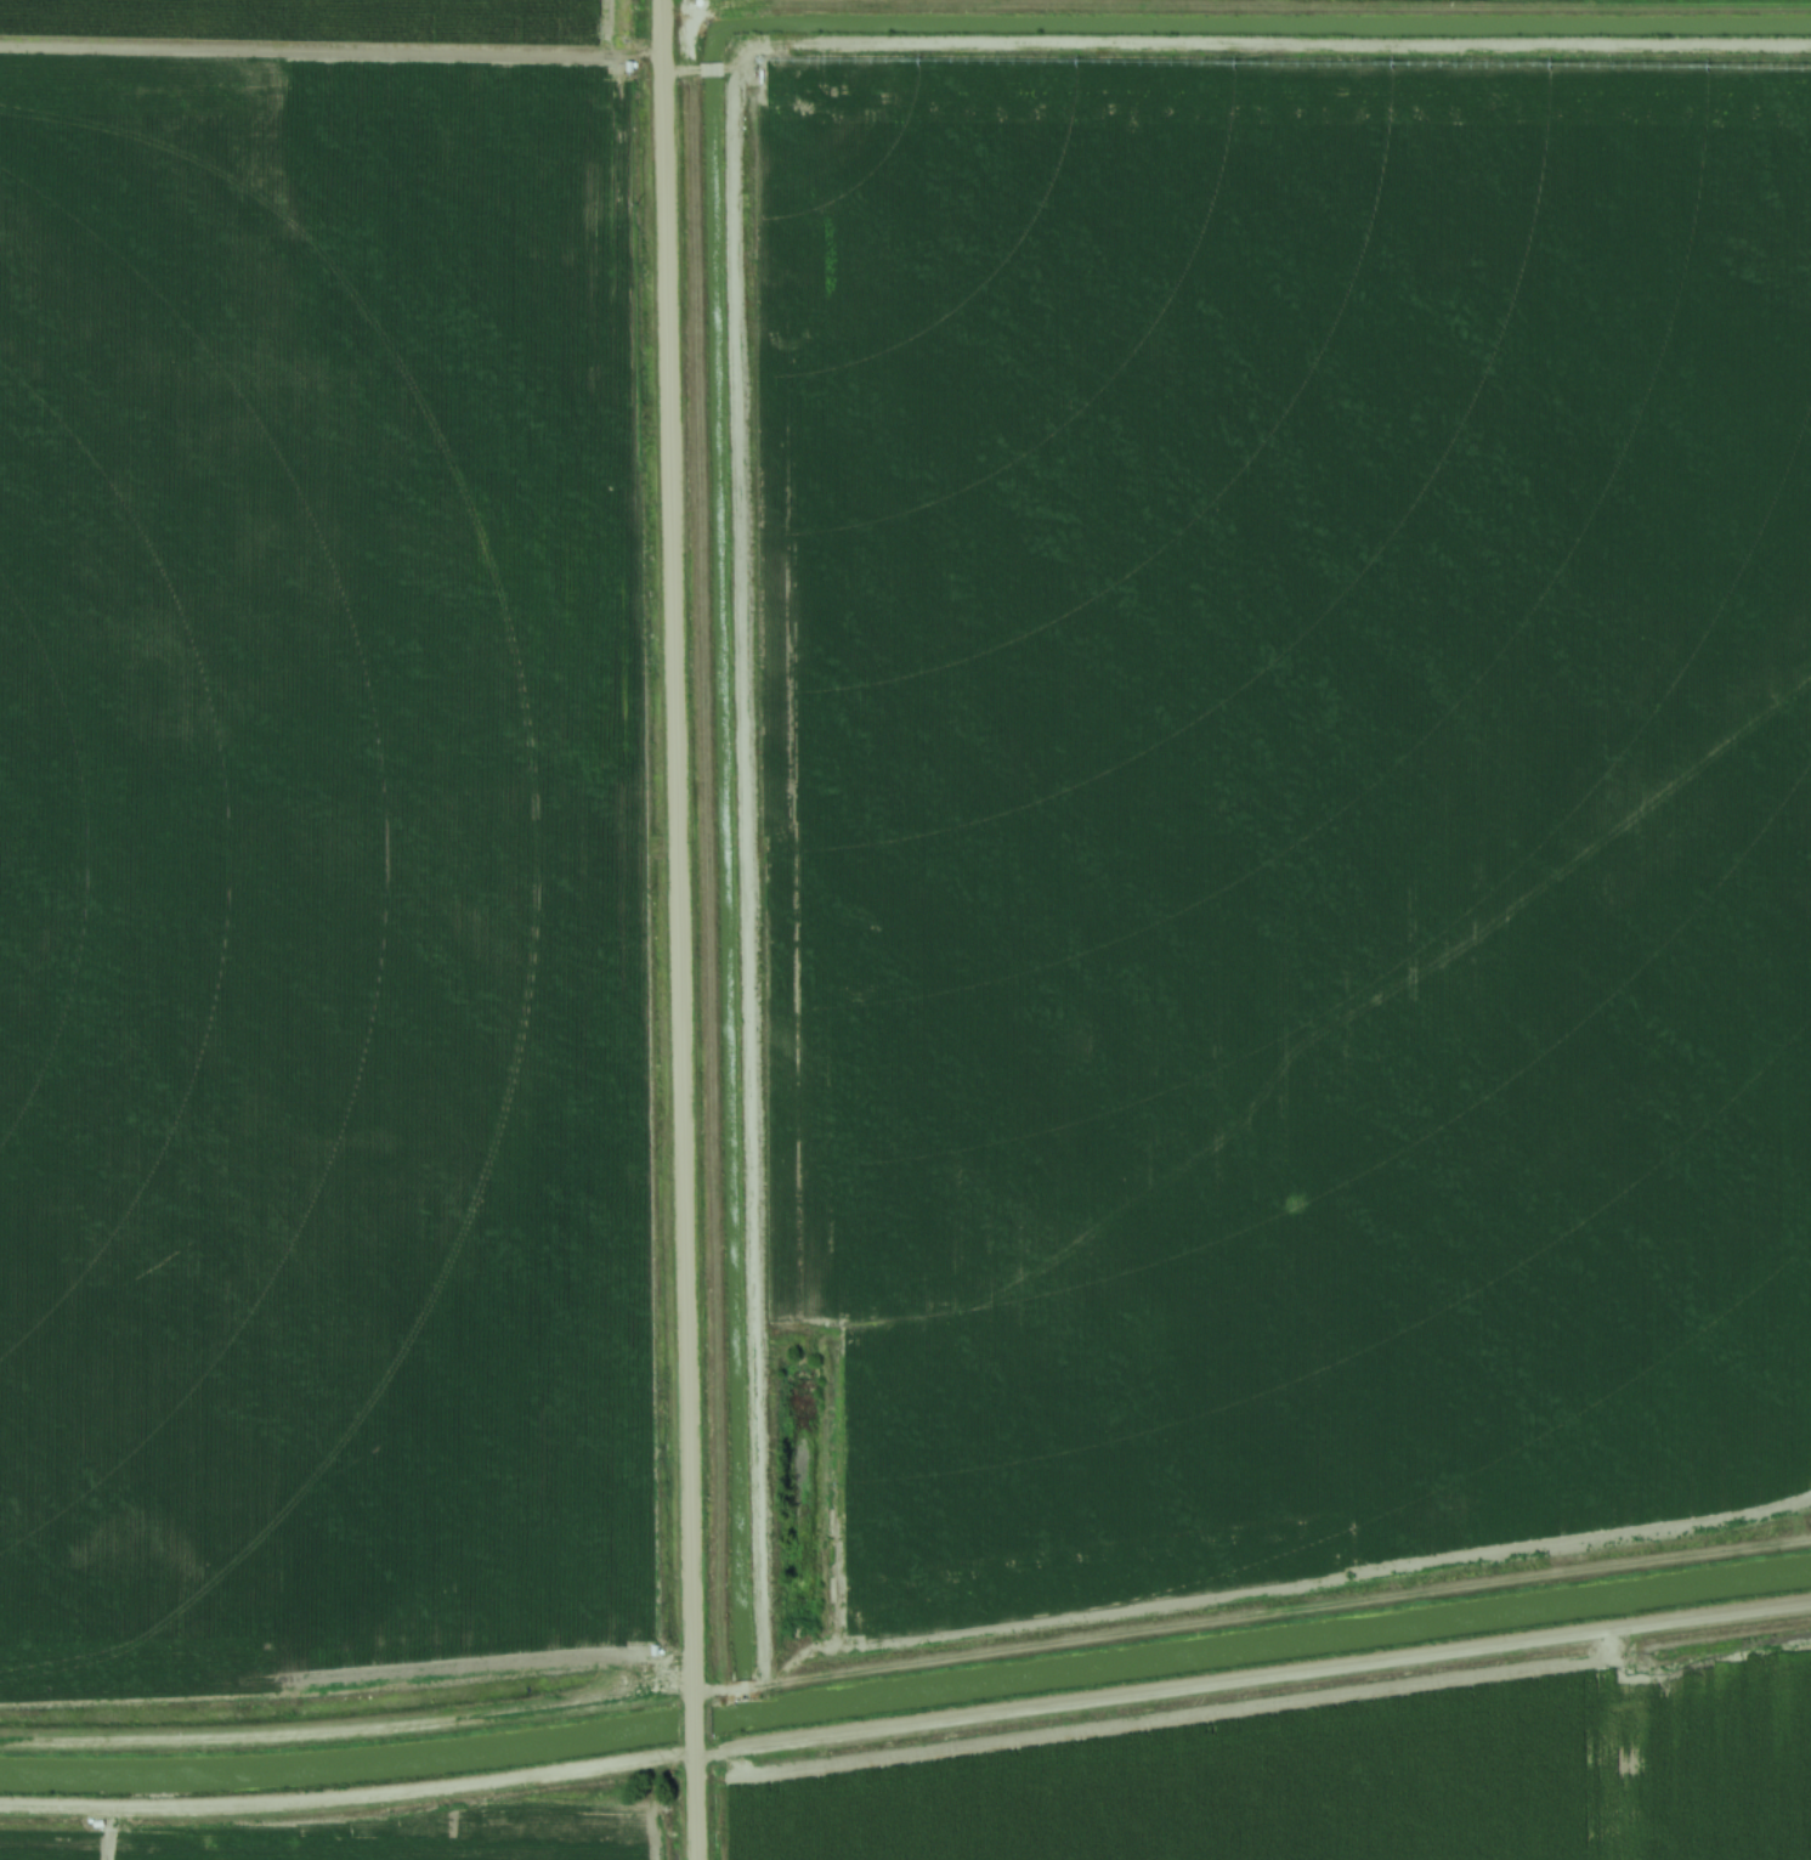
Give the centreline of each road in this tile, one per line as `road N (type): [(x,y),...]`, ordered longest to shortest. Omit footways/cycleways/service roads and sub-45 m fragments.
road 1 (residential): [(692,1700),(653,0)]

